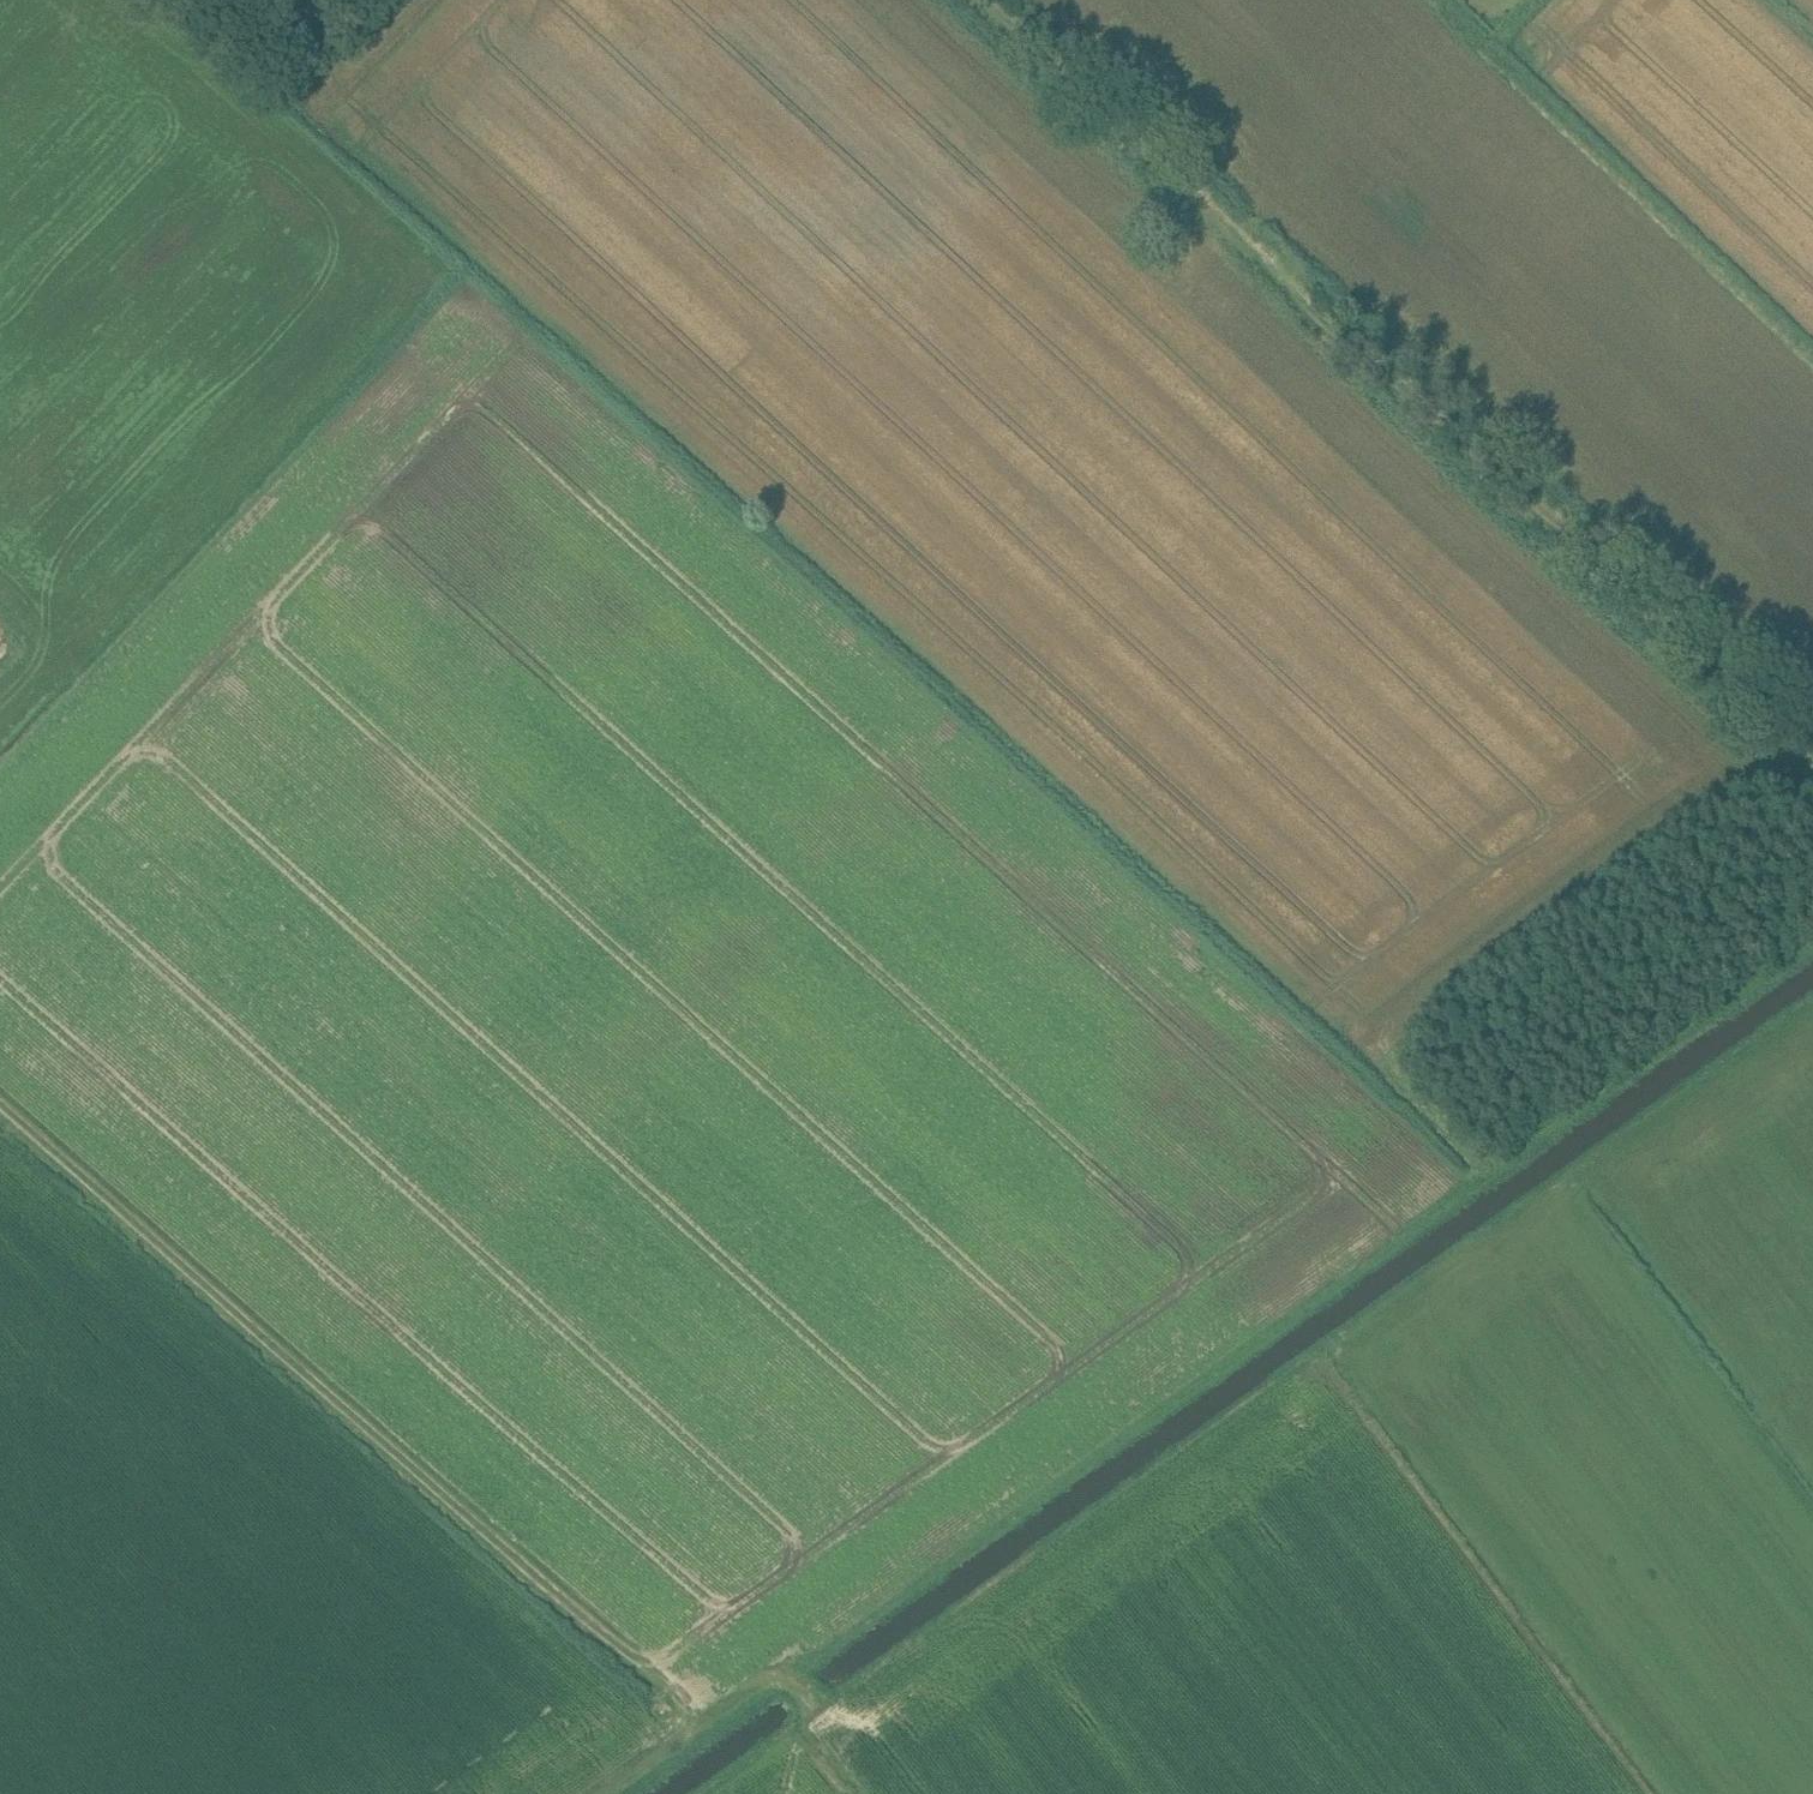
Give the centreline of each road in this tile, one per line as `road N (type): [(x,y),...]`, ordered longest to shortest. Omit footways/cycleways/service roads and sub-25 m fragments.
road 1 (track): [(0,1108),(654,1683),(688,1702),(730,1694),(764,1673),(789,1680),(822,1720)]
road 2 (track): [(978,0),(1717,685)]

